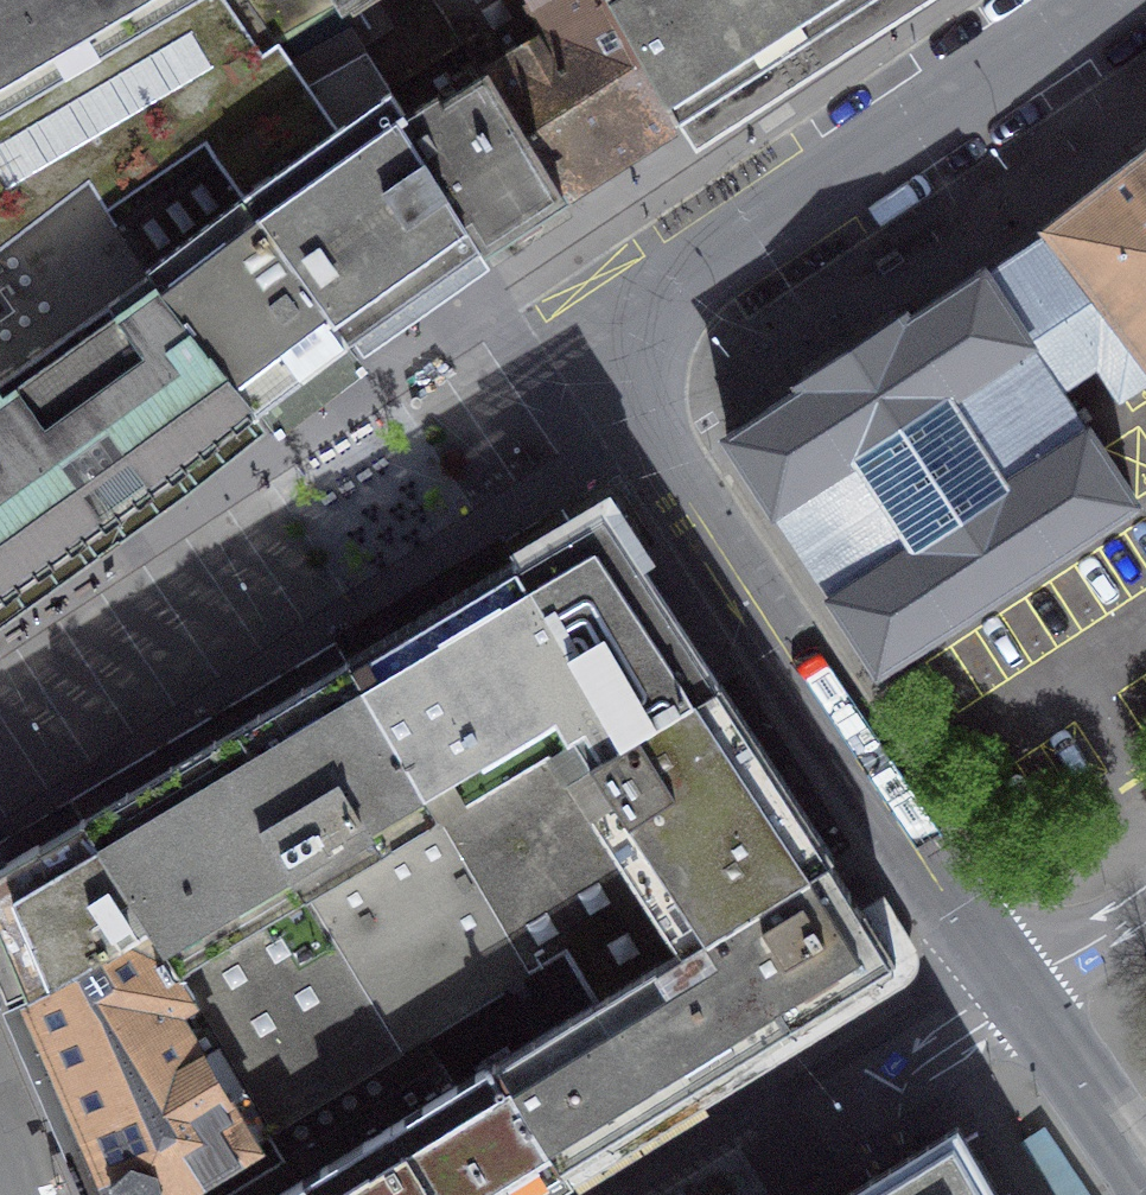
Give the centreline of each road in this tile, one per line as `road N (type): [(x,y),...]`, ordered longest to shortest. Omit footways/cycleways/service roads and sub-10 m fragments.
road 1 (residential): [(1013,982),(869,790),(588,340),(1079,0)]
road 2 (residential): [(796,1117),(1013,982)]
road 3 (residential): [(1145,1184),(1013,982)]
road 4 (residential): [(1145,899),(1013,982)]

